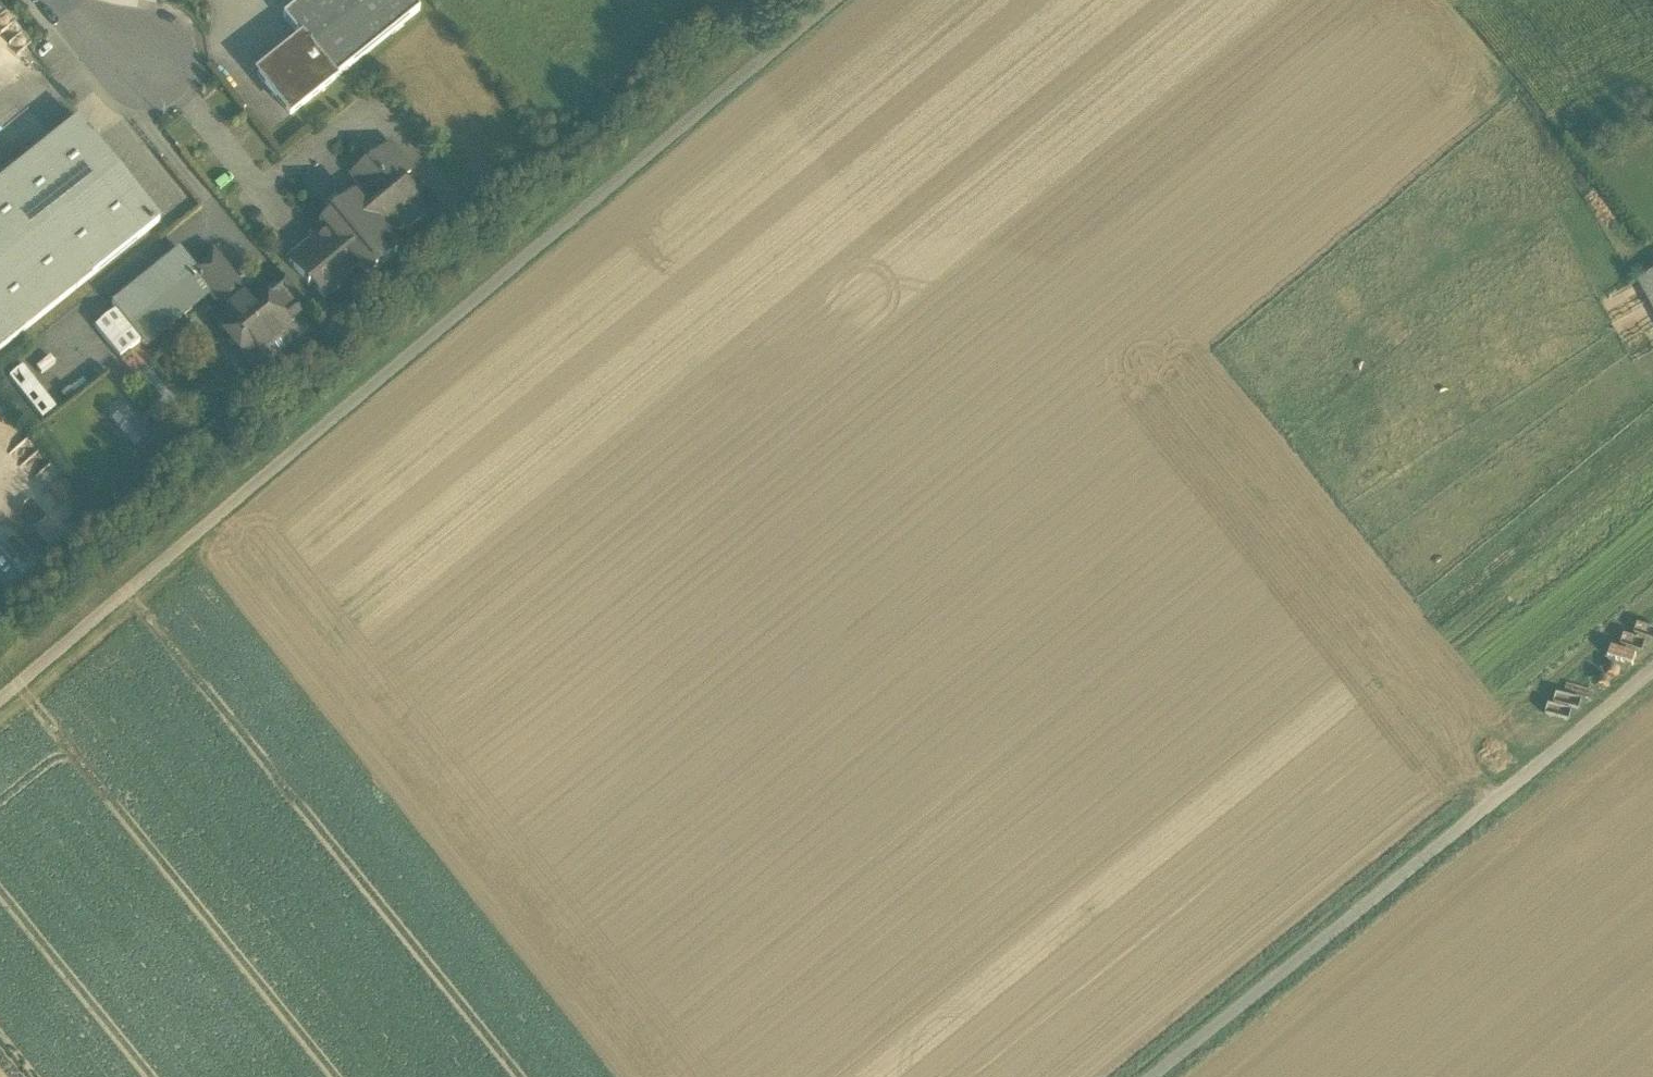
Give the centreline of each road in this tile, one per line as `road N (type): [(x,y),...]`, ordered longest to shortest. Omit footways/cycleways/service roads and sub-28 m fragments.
road 1 (track): [(836,0),(0,698)]
road 2 (track): [(1151,1076),(1652,671)]

